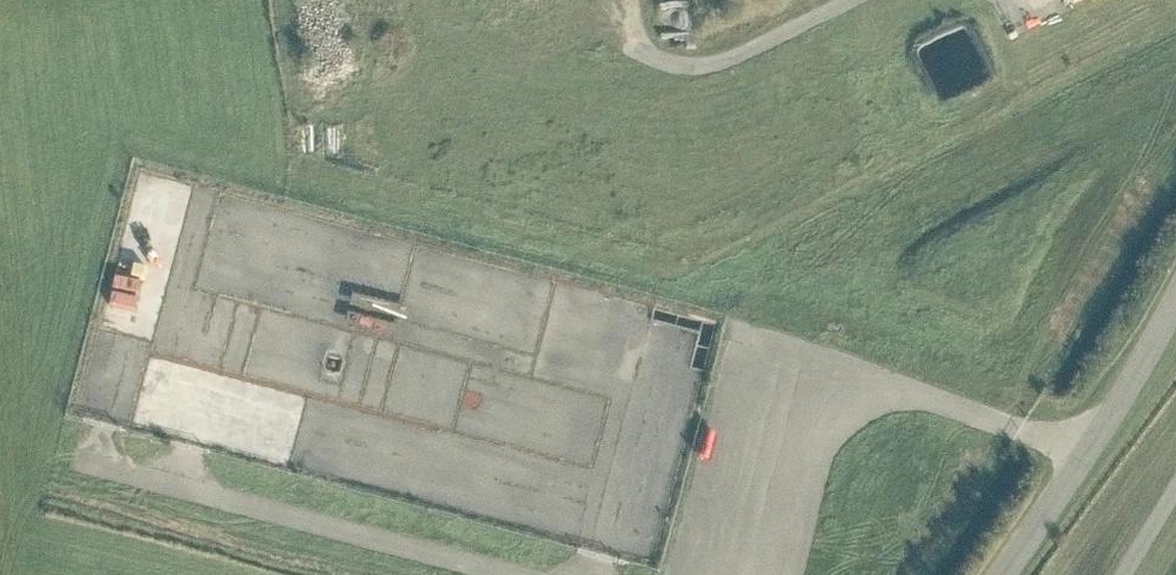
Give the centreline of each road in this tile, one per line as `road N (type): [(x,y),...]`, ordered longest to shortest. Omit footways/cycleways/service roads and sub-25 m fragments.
road 1 (unclassified): [(1013,574),(1175,321)]

